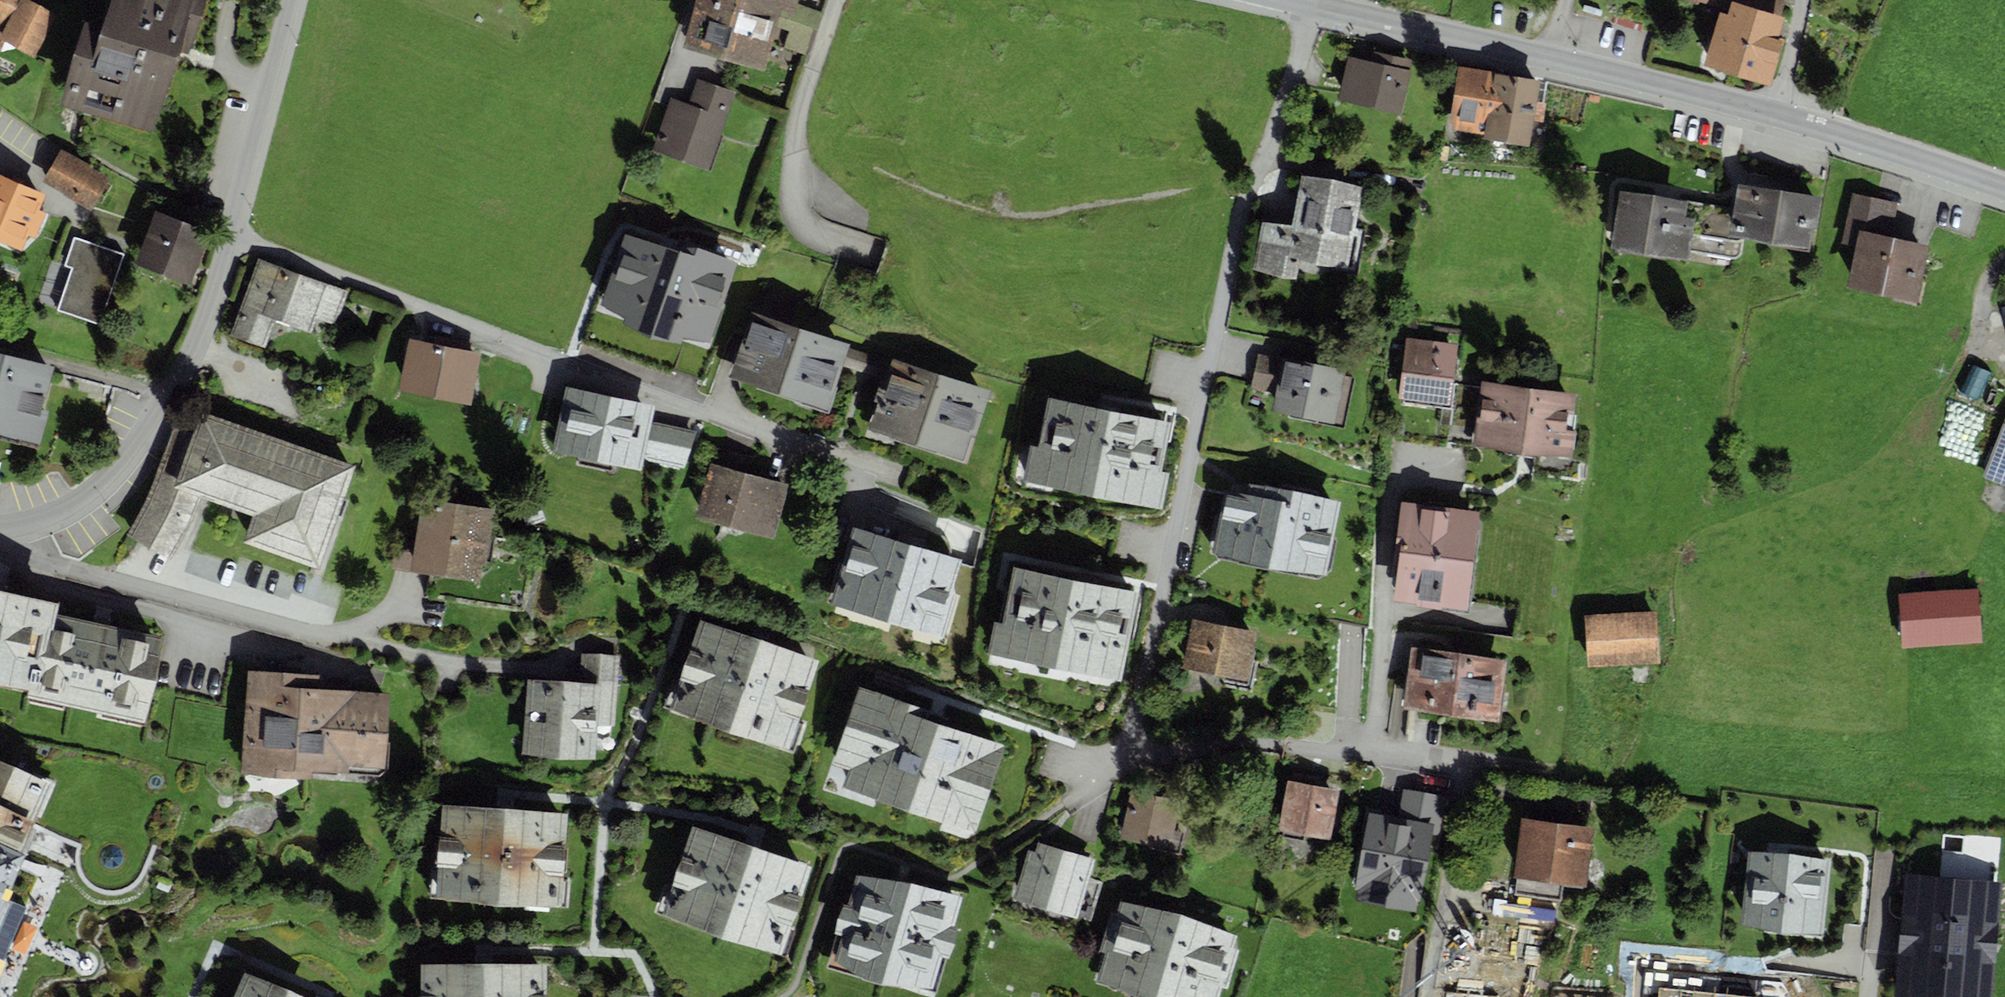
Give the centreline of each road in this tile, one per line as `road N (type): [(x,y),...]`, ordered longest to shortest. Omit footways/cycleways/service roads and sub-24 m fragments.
road 1 (residential): [(1462,759),(1222,741),(1173,745),(1144,731),(1140,713),(1240,203),(1273,133),(1313,2)]
road 2 (residential): [(295,0),(233,234),(169,396),(91,495),(44,520),(0,530)]
road 3 (tertiary): [(1313,2),(1776,113)]
road 4 (tertiary): [(1776,113),(2004,188)]
road 5 (track): [(1265,151),(1423,187)]
road 6 (track): [(1582,772),(1462,759)]

